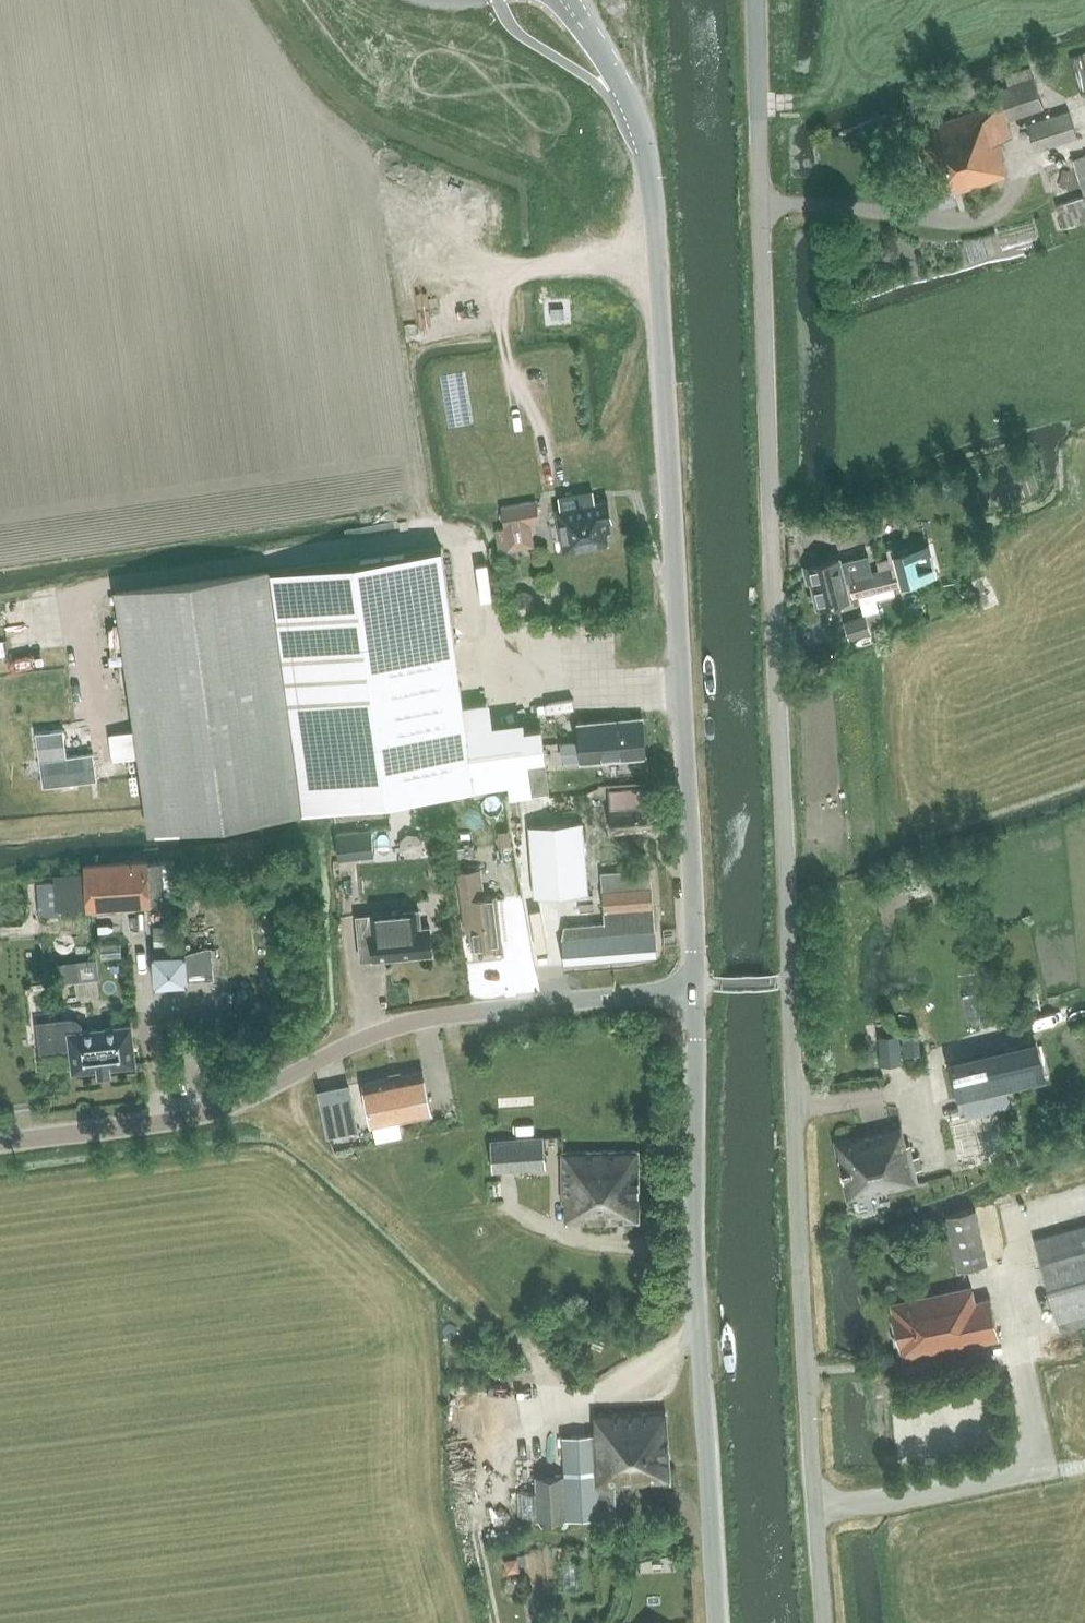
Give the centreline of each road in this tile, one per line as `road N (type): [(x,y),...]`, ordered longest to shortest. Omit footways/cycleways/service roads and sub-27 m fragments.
road 1 (unclassified): [(821,1622),(766,450),(756,0)]
road 2 (unclassified): [(564,0),(628,102),(650,172),(695,986)]
road 3 (unclassified): [(695,986),(458,1014),(384,1030),(217,1107),(0,1137)]
road 4 (unclassified): [(716,1622),(695,986)]
road 5 (track): [(1040,1468),(1029,1348),(806,1368)]
road 6 (track): [(813,1506),(1040,1468)]
road 7 (track): [(1029,1348),(1017,1223)]

